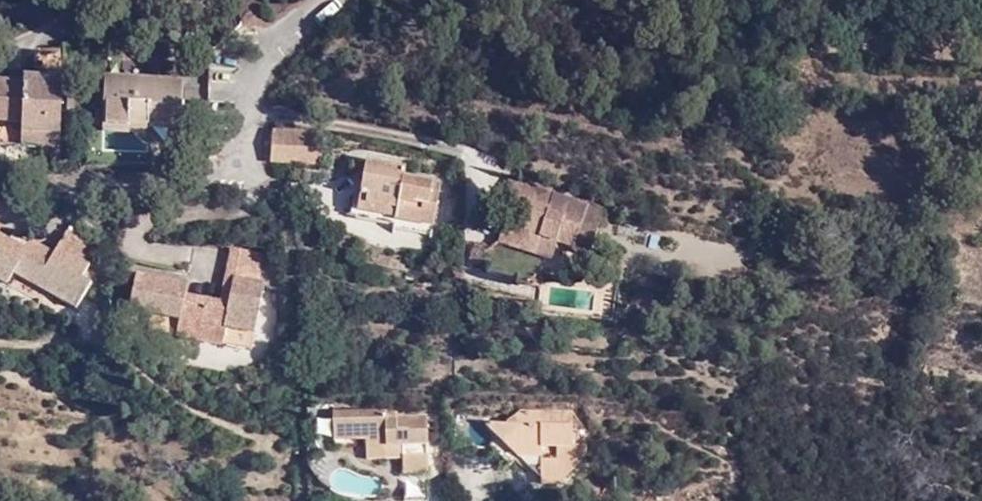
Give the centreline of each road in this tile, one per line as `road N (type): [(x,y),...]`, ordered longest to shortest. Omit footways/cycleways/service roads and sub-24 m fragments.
road 1 (residential): [(326,0),(271,44),(239,97),(244,179)]

